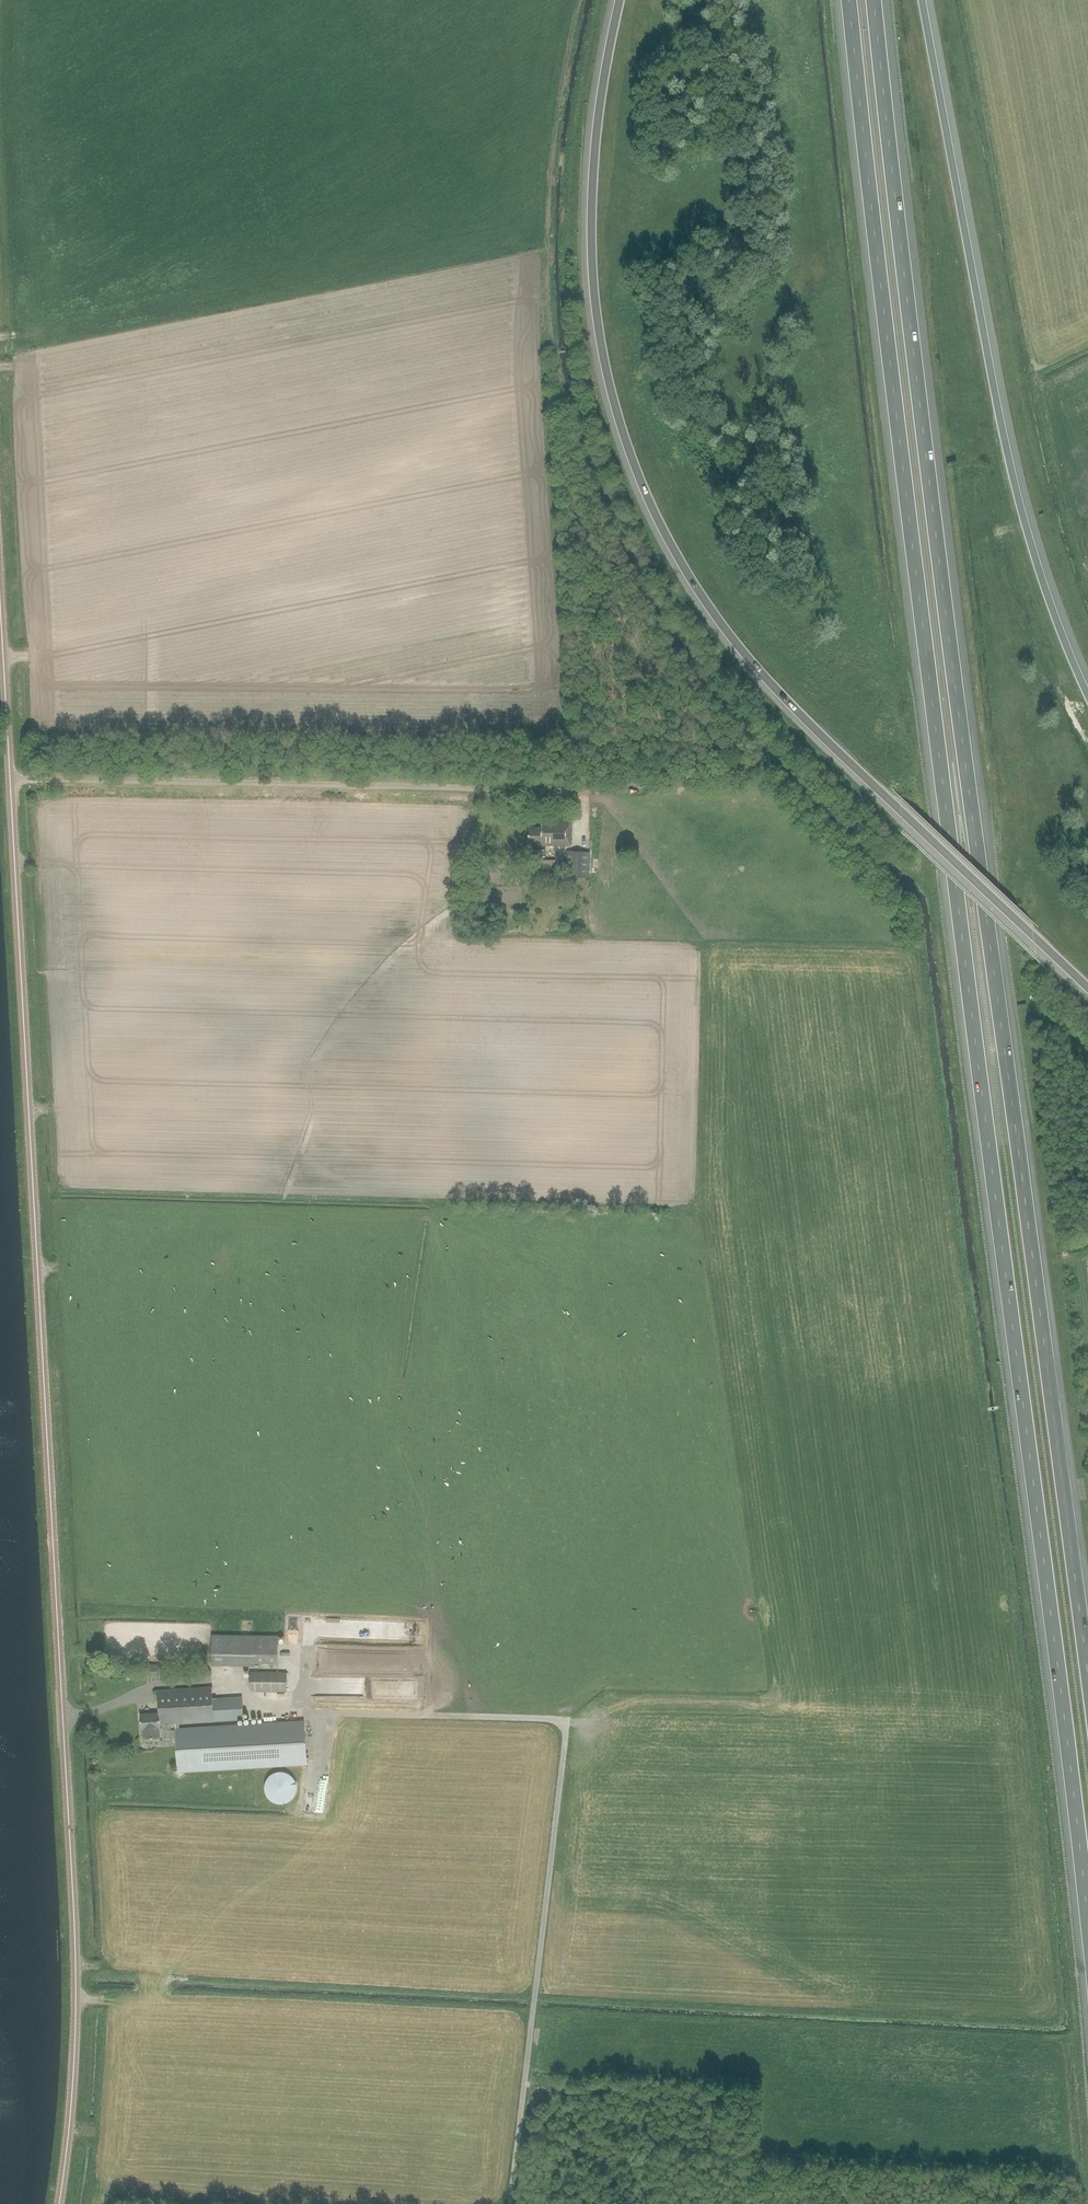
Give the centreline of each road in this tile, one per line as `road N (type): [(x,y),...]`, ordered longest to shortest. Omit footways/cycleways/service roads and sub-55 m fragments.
road 1 (motorway): [(848,0),(1087,1950)]
road 2 (motorway): [(1087,1666),(875,0)]
road 3 (unclassified): [(60,2203),(75,2070),(76,1941),(10,778)]
road 4 (trunk): [(620,0),(595,148),(594,283),(612,391),(656,513),(701,593),(762,673),(1087,987)]
road 5 (trunk): [(1087,687),(1034,546),(924,0)]
road 6 (unclassified): [(569,790),(10,778)]
road 7 (unclassified): [(10,778),(0,596)]

